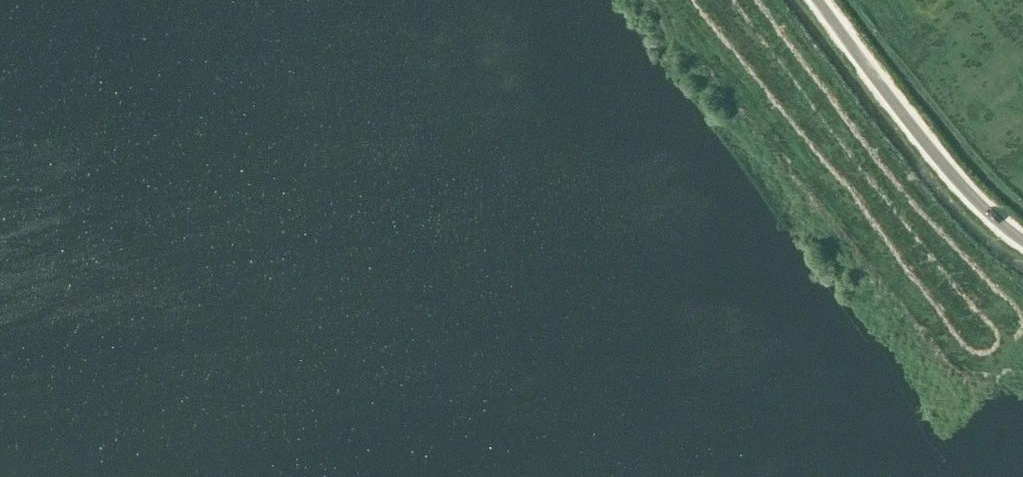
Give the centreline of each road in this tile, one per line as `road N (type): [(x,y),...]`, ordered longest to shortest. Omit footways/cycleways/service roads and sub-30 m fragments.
road 1 (unclassified): [(1022,240),(944,166),(818,0)]

